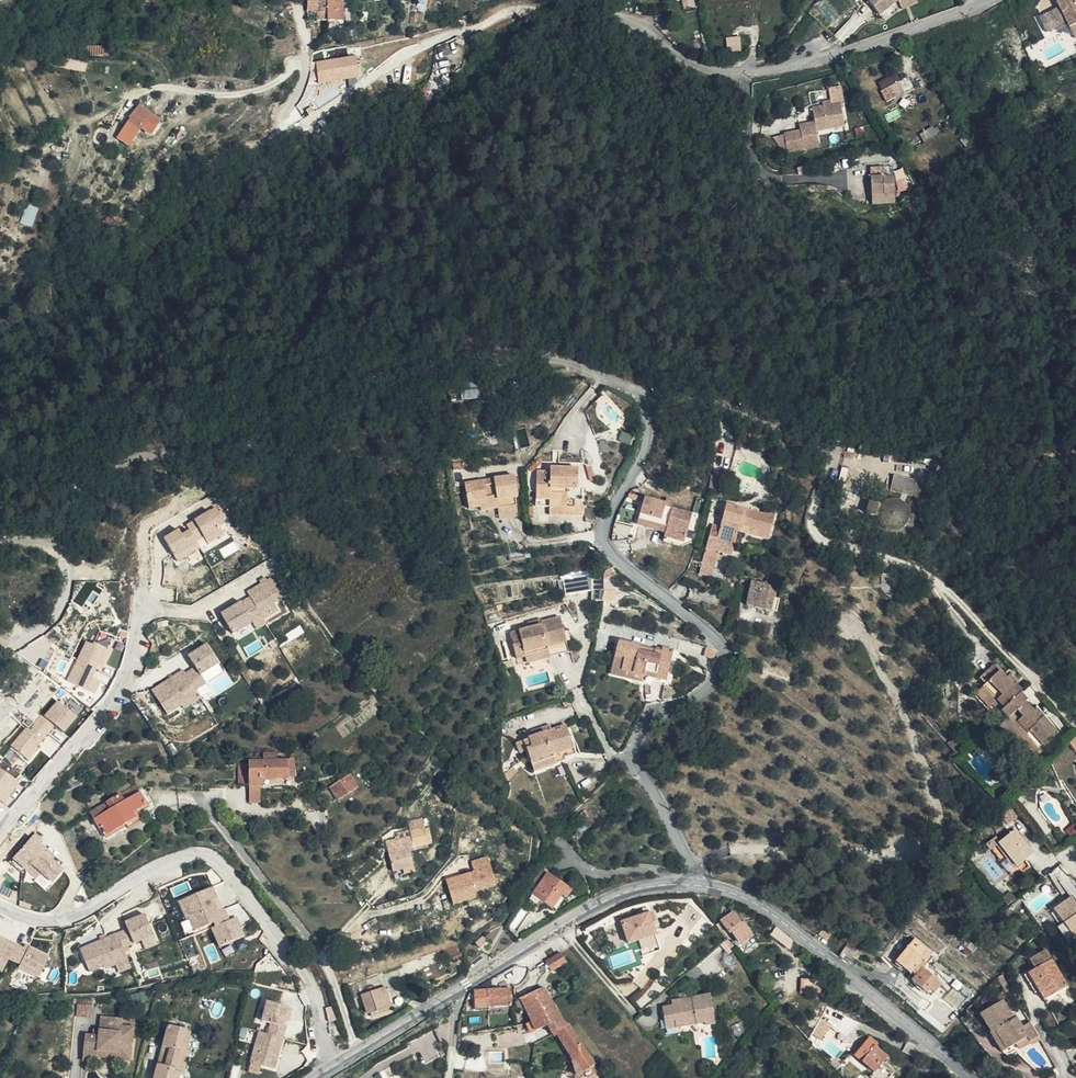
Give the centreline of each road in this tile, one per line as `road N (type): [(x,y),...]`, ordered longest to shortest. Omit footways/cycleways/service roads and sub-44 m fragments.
road 1 (residential): [(694,884),(666,811),(629,758),(650,719),(716,681),(727,652),(601,536),(648,441),(646,395),(539,356),(443,362)]
road 2 (residential): [(338,1063),(305,970),(221,861),(183,857),(80,912),(40,920),(0,910)]
road 3 (track): [(443,362),(349,388),(247,446),(175,456),(0,509)]
road 4 (residential): [(586,0),(703,64),(750,72),(839,54),(988,0)]
road 5 (tertiary): [(694,884),(643,887),(602,902),(338,1063)]
road 6 (tertiary): [(975,1077),(772,912),(694,884)]
road 7 (residential): [(0,835),(113,699),(141,614)]
road 8 (track): [(0,539),(37,539),(65,562),(68,583),(54,618),(0,658)]

